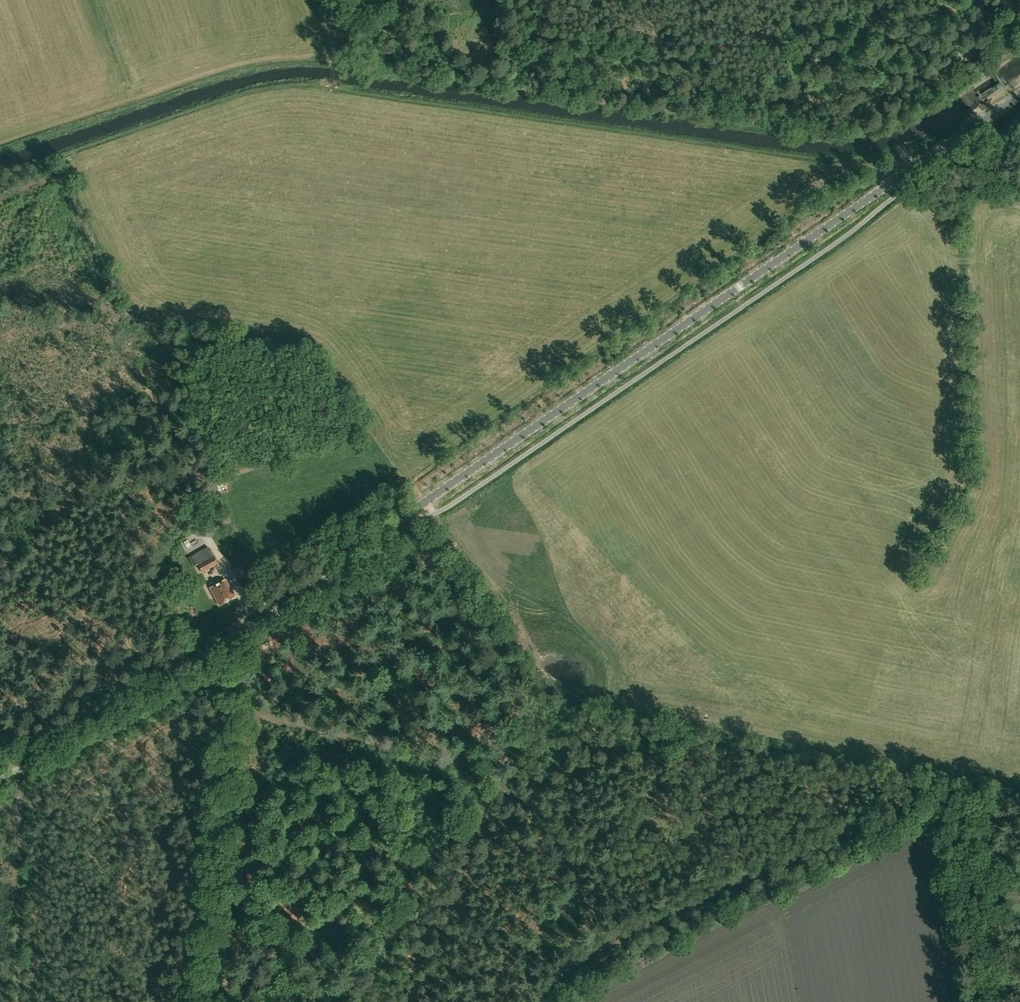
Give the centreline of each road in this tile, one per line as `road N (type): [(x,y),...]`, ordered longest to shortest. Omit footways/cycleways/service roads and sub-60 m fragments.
road 1 (tertiary): [(0,759),(263,612),(1019,96)]

